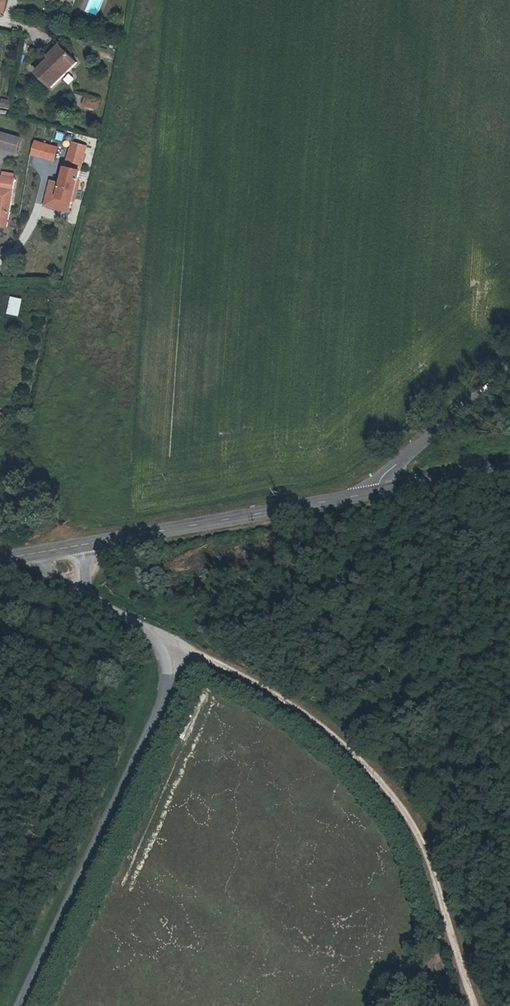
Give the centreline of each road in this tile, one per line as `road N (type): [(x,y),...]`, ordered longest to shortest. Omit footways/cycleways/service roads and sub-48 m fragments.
road 1 (track): [(167,657),(193,658),(282,700),(378,777),(422,832),(482,1005)]
road 2 (residential): [(81,593),(150,636),(167,657),(166,692),(18,1005)]
road 3 (tertiary): [(92,543),(381,491)]
road 4 (unclassified): [(509,371),(384,473),(381,491)]
road 5 (tertiary): [(381,491),(509,469)]

